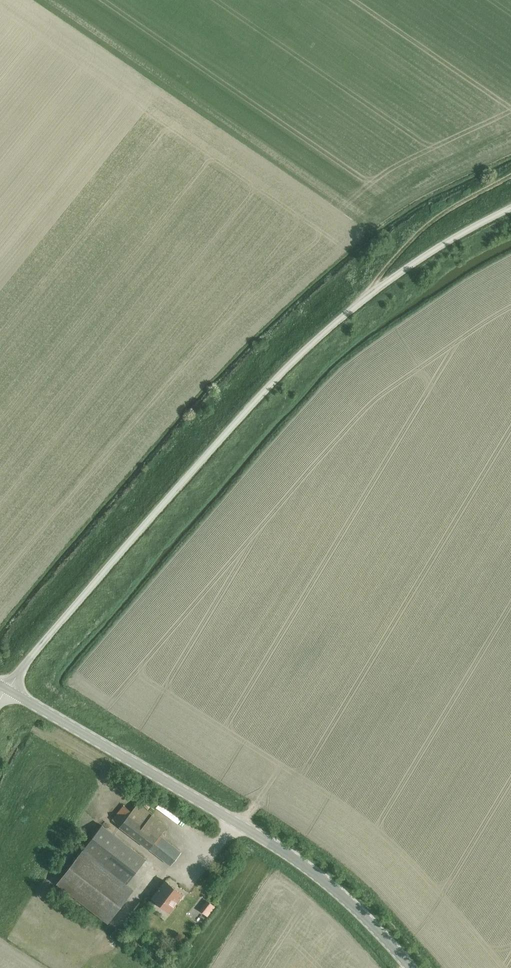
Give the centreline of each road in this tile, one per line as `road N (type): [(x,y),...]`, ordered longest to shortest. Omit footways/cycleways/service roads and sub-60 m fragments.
road 1 (unclassified): [(7,689),(325,330),(402,271),(510,207)]
road 2 (tertiary): [(409,967),(350,901),(292,856),(7,689)]
road 3 (track): [(365,298),(432,218),(510,174)]

